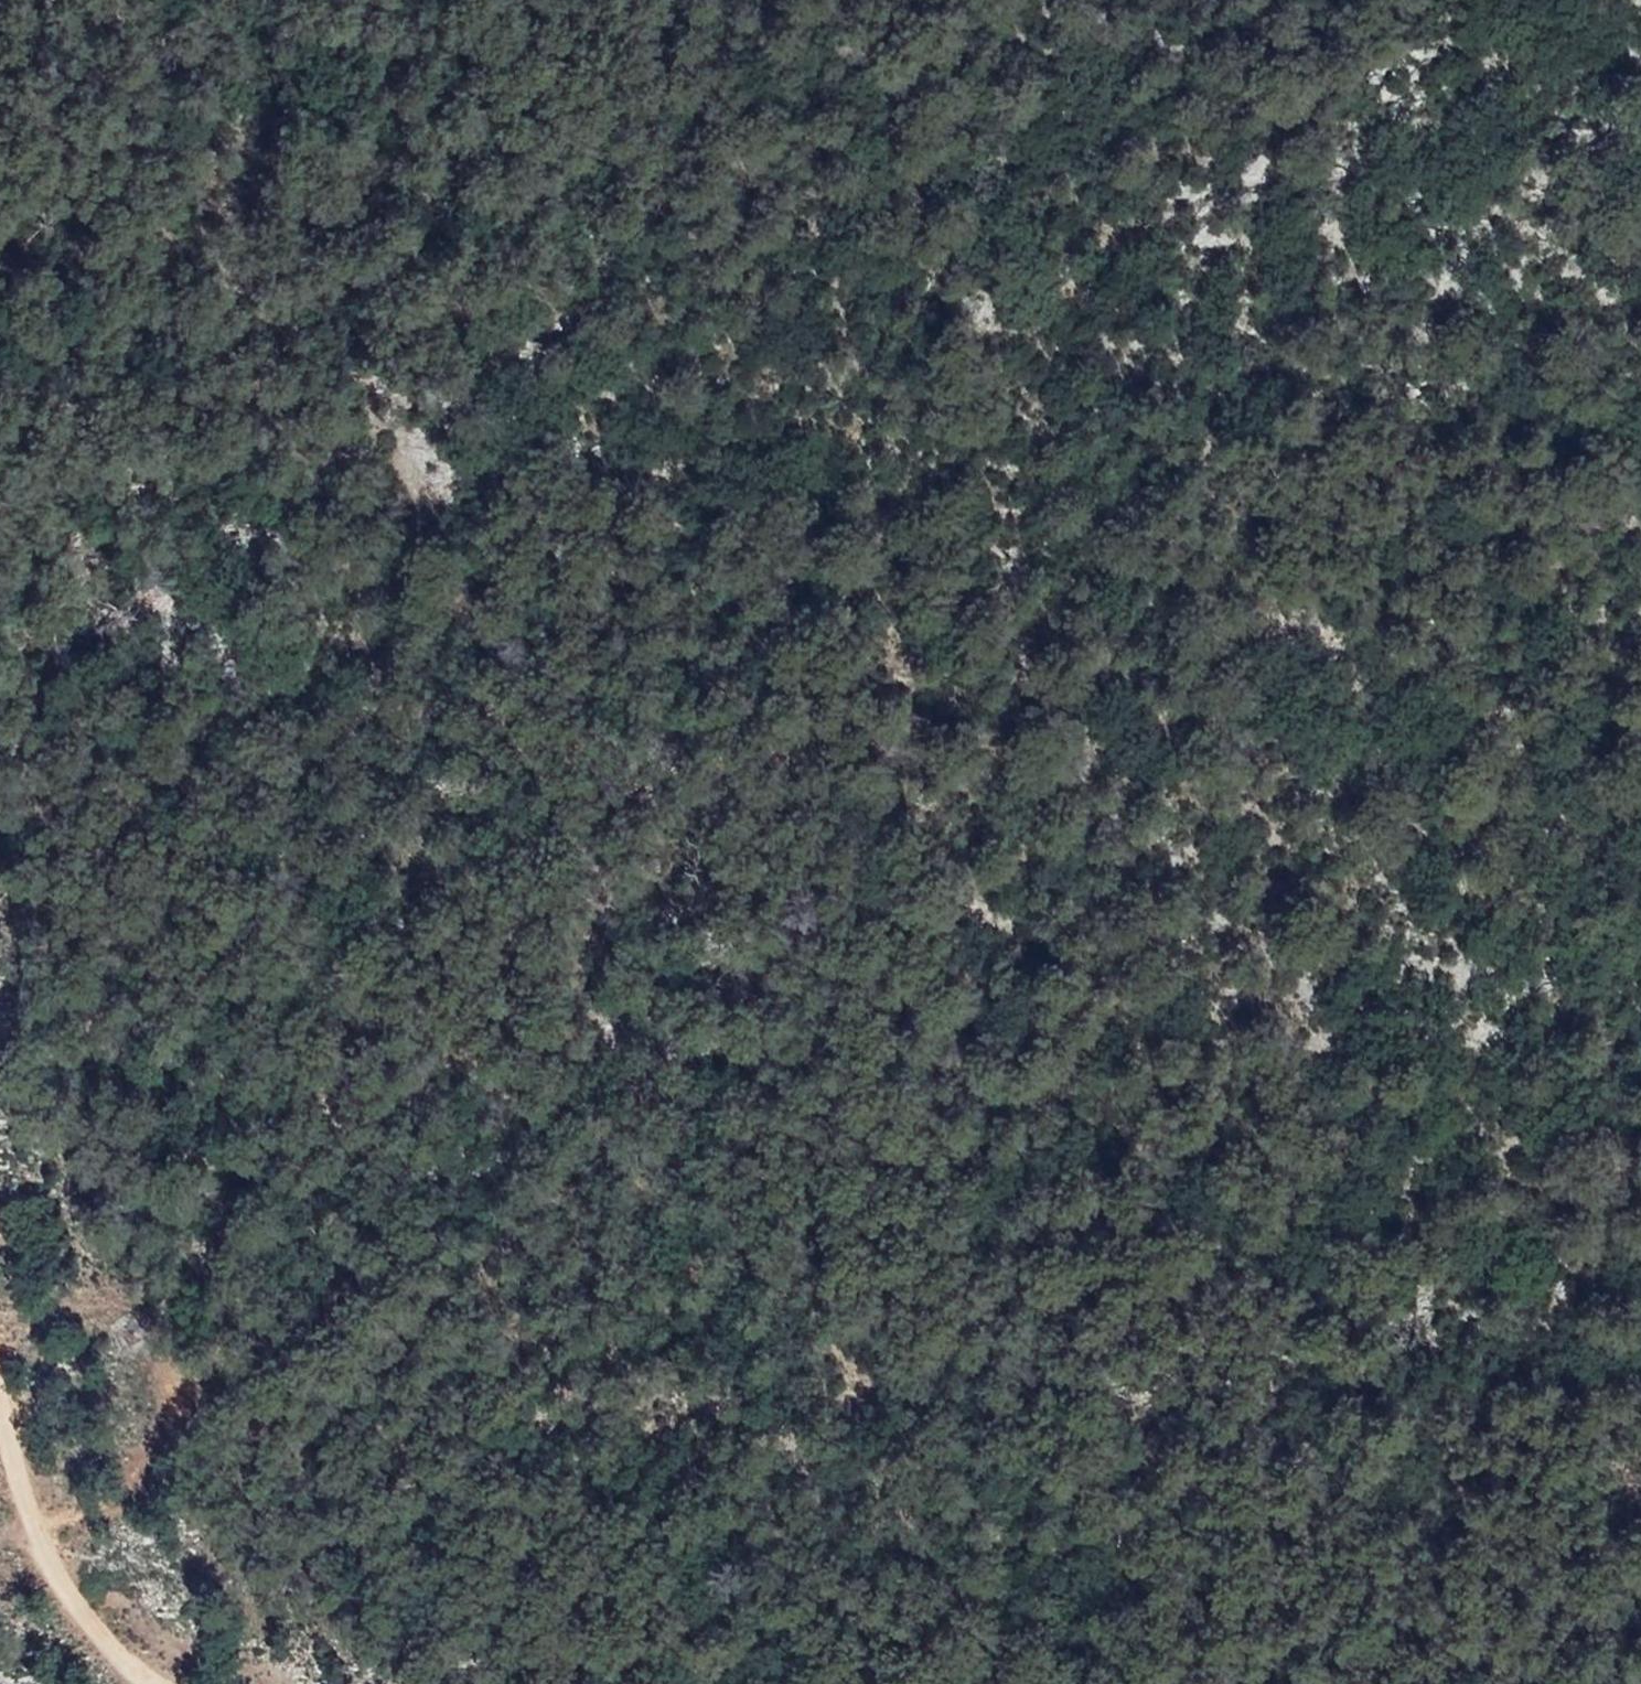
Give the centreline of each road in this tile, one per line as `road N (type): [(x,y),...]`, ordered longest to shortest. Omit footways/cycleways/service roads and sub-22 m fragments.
road 1 (track): [(144,1683),(82,1623),(27,1515),(0,1402)]

